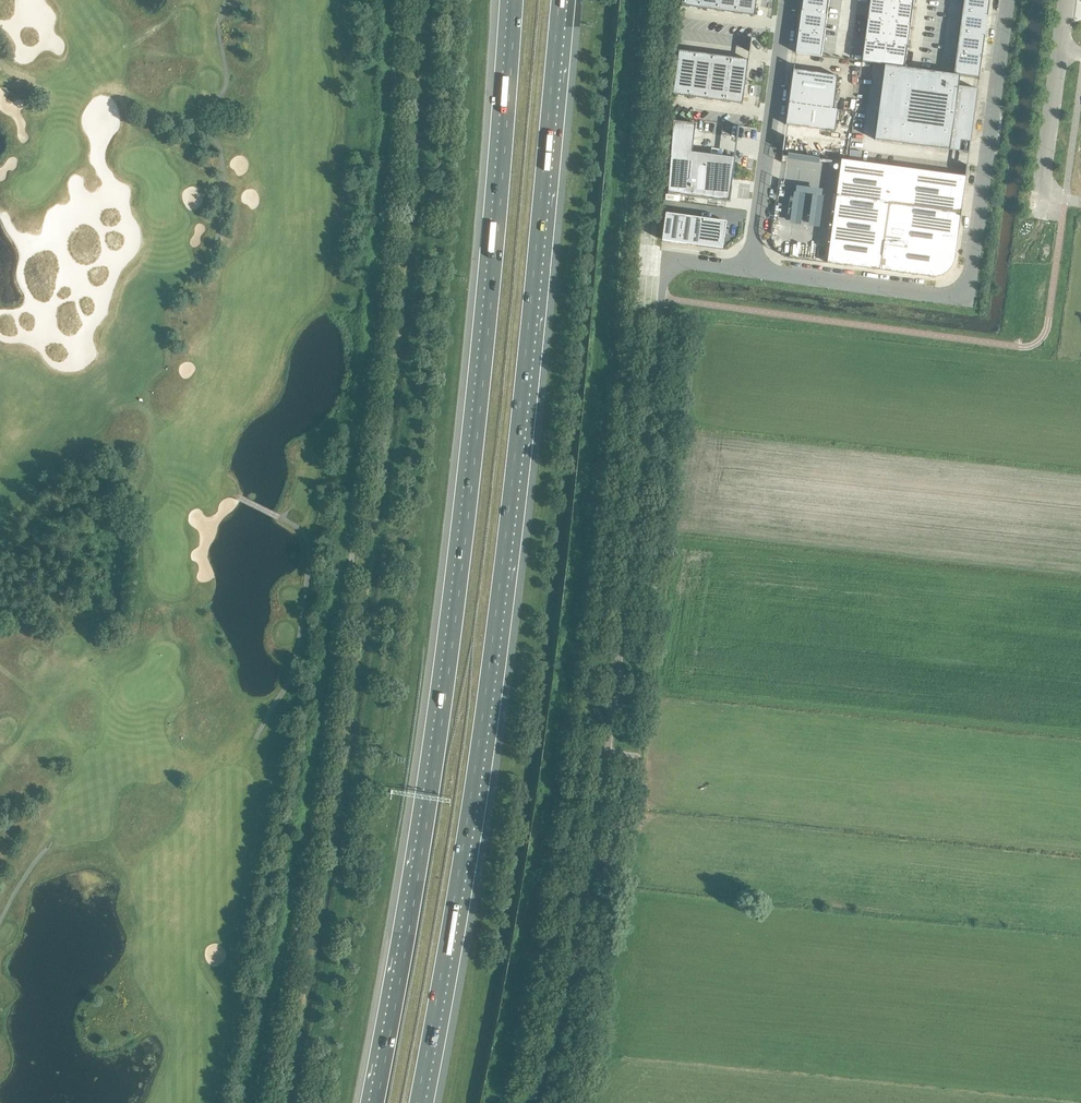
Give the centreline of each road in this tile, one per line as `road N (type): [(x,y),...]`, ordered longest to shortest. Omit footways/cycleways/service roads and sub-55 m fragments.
road 1 (motorway): [(417,1102),(472,799),(509,508),(560,0)]
road 2 (motorway): [(516,0),(453,647),(377,1102)]
road 3 (unclassified): [(536,1102),(574,971),(608,753),(667,260)]
road 4 (unclassified): [(1009,0),(965,291),(750,270)]
road 5 (unclassified): [(789,0),(750,270)]
road 6 (unclassified): [(1060,47),(1040,197)]

